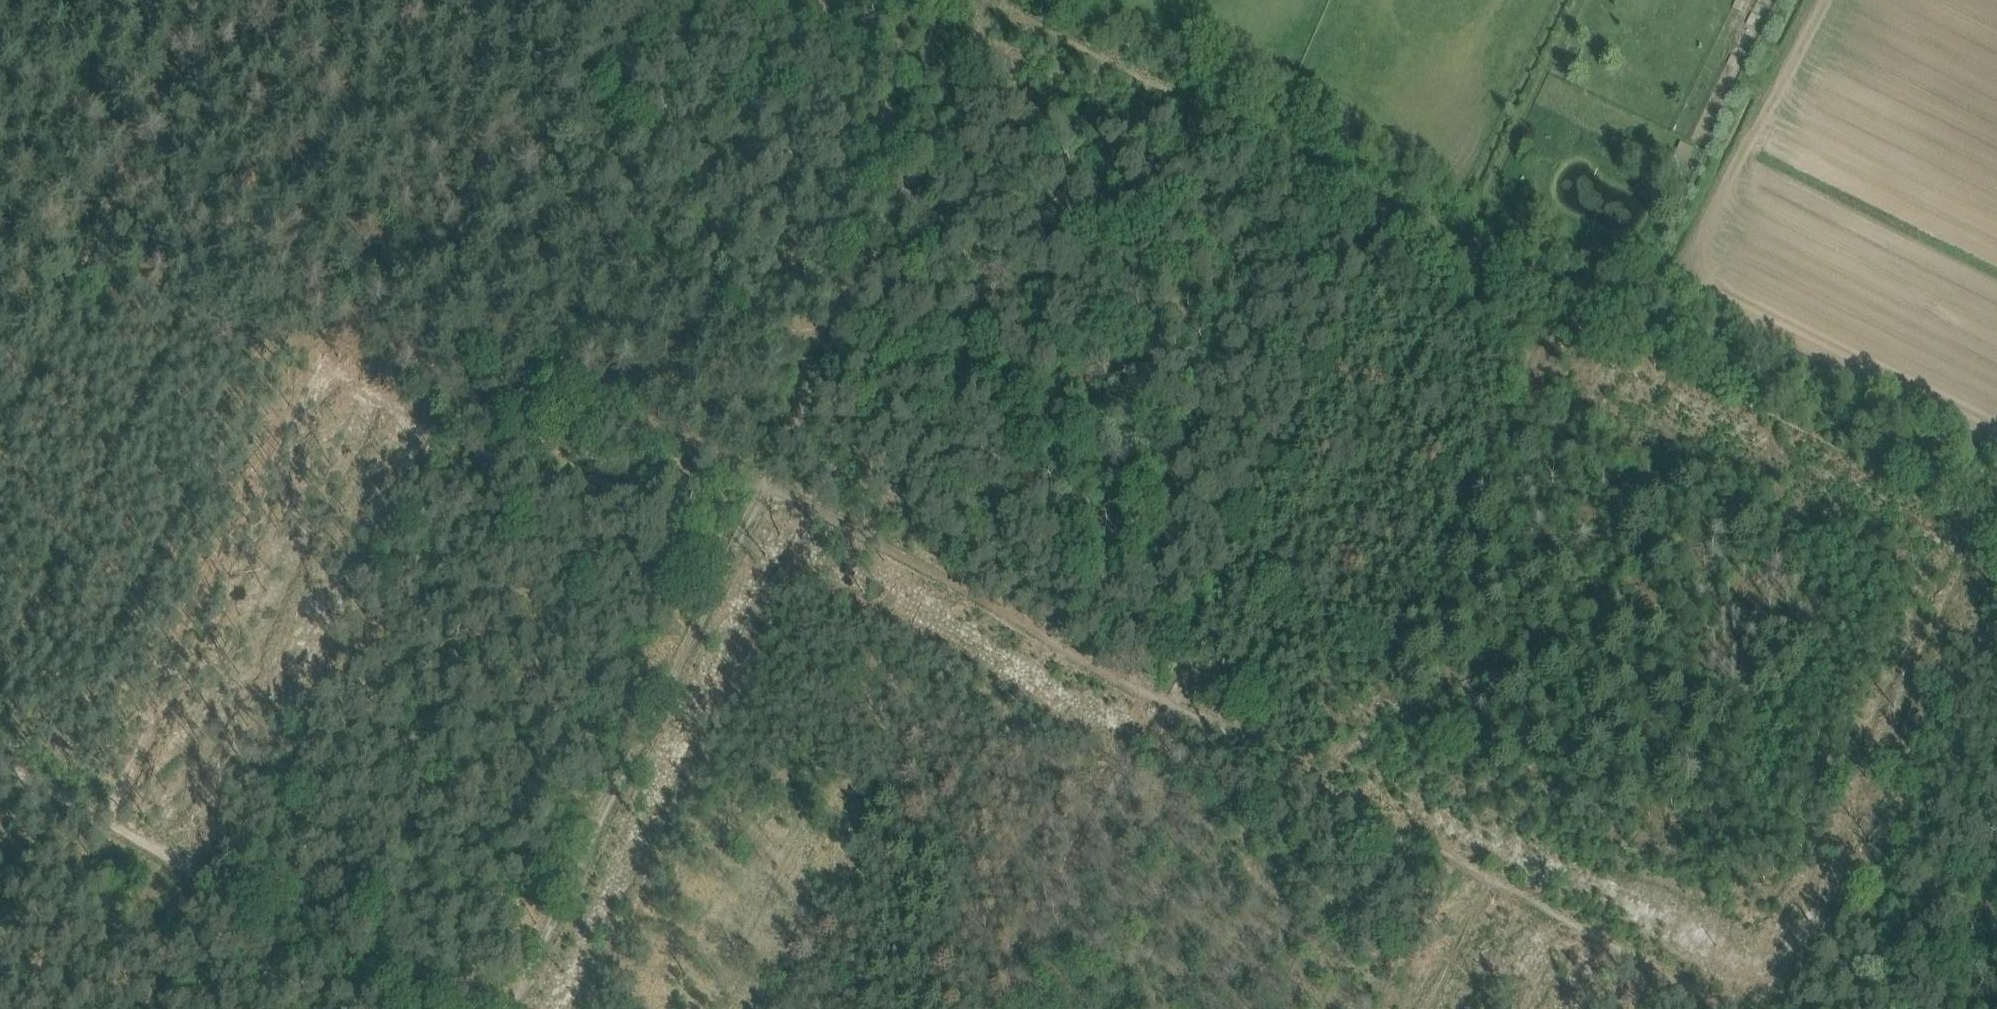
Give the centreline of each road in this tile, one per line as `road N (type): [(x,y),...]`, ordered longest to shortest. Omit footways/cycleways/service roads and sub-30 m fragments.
road 1 (track): [(505,1008),(571,890),(994,0)]
road 2 (track): [(1996,501),(1298,151)]
road 3 (track): [(992,0),(1298,151)]

